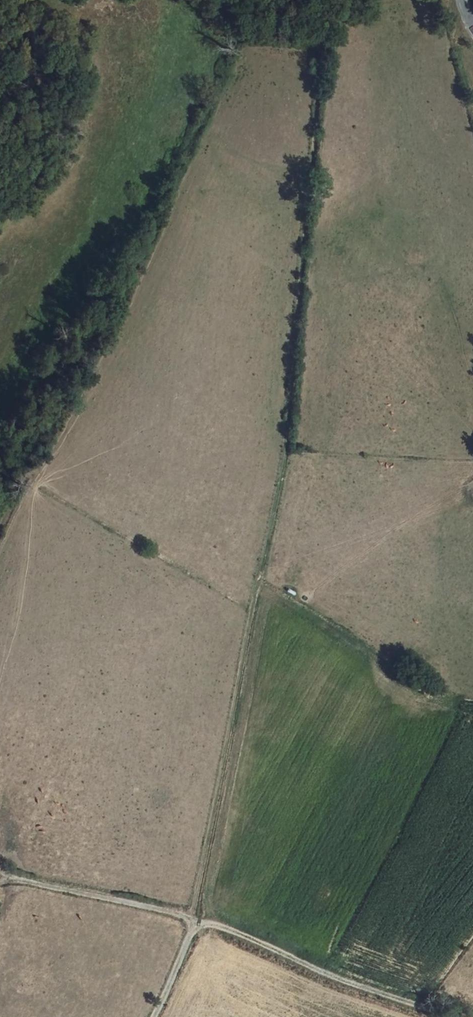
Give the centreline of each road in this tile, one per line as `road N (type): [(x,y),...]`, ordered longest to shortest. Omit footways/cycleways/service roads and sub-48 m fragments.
road 1 (track): [(324,0),(282,508),(195,918)]
road 2 (track): [(195,918),(452,1016)]
road 3 (track): [(0,869),(195,918)]

